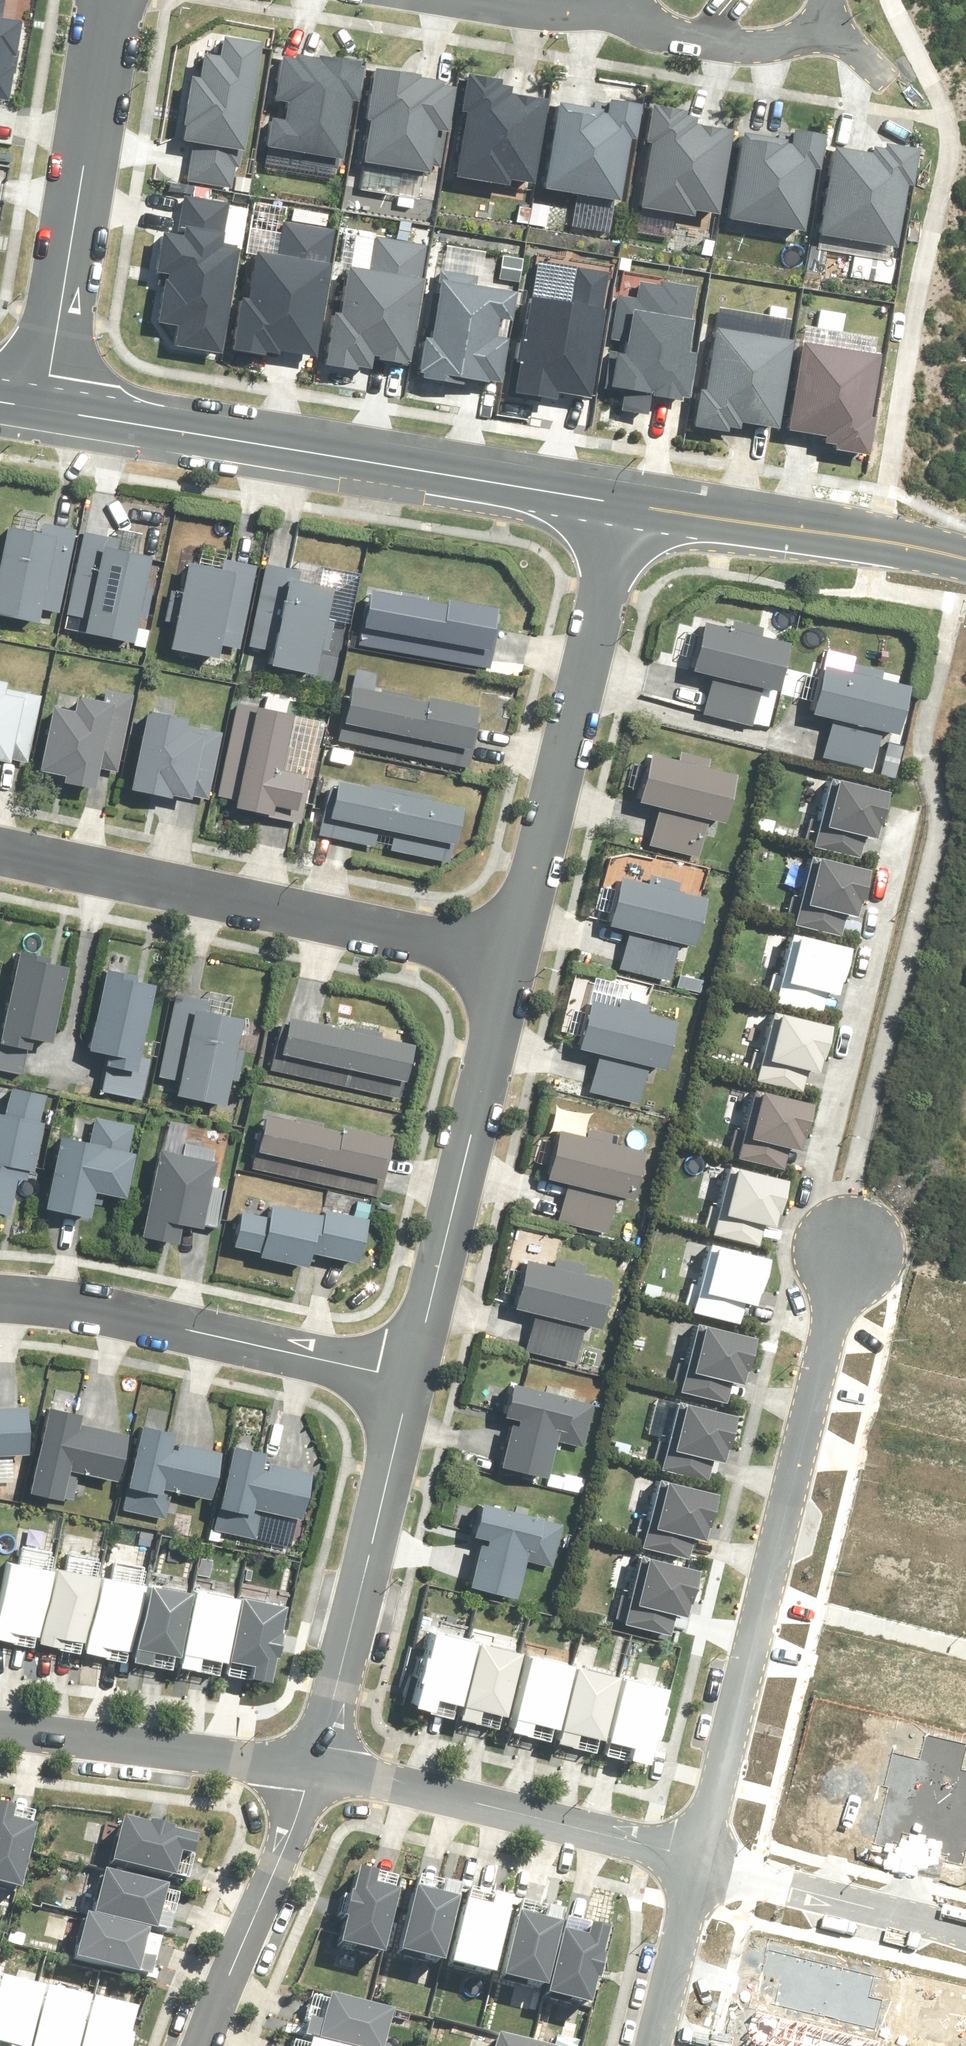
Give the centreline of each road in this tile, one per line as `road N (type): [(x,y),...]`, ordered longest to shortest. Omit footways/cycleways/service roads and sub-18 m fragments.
road 1 (residential): [(702,1858),(852,1231)]
road 2 (tertiary): [(45,408),(625,501)]
road 3 (residential): [(513,962),(0,850)]
road 4 (residential): [(625,501),(513,962)]
road 5 (residential): [(513,962),(411,1382)]
road 6 (residential): [(852,1231),(825,1199),(906,819)]
road 7 (residential): [(411,1382),(52,1300),(0,1301)]
road 8 (residential): [(45,408),(112,0)]
road 9 (residential): [(318,1764),(702,1858)]
road 10 (residential): [(411,1382),(318,1764)]
road 11 (tertiary): [(625,501),(965,561)]
road 12 (residential): [(0,1731),(318,1764)]
road 13 (residential): [(318,1764),(201,2045)]
road 14 (residential): [(702,1858),(965,1934)]
road 15 (residential): [(617,1),(660,27),(737,46),(790,40),(825,25)]
road 16 (residential): [(655,2045),(702,1858)]

